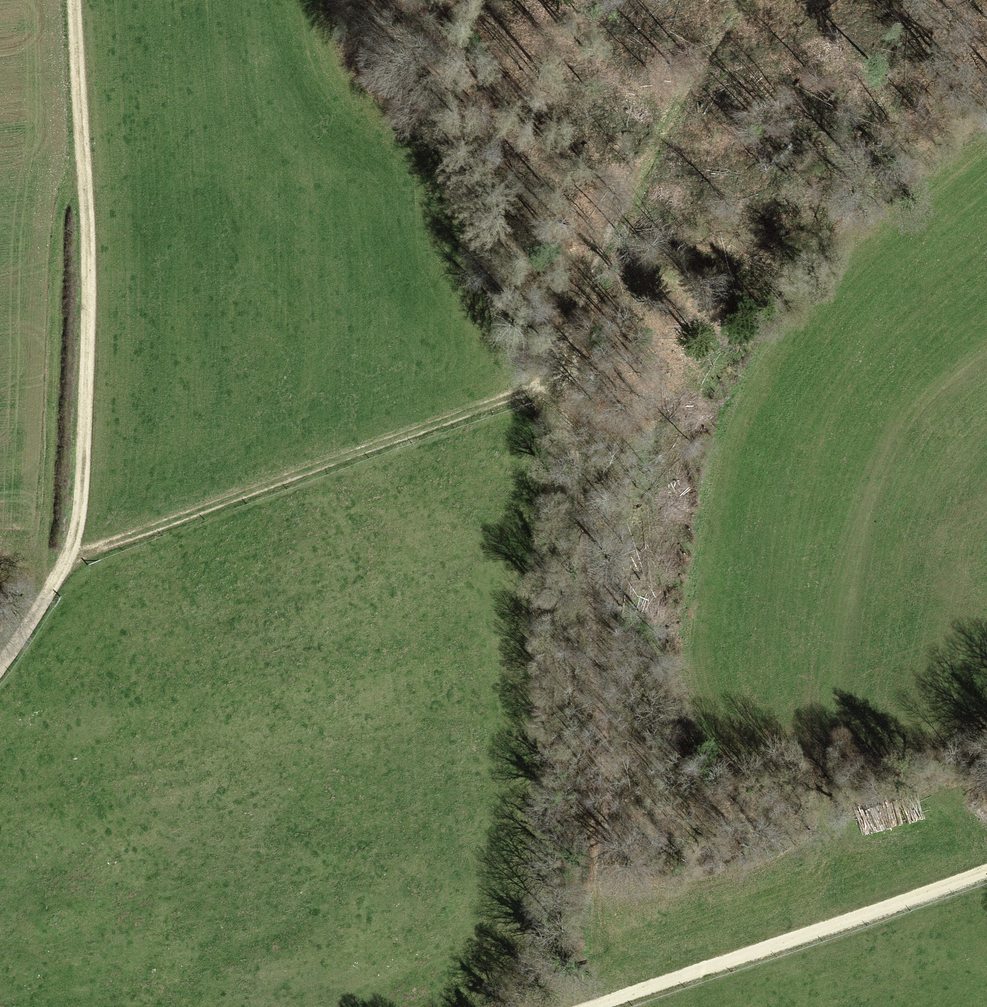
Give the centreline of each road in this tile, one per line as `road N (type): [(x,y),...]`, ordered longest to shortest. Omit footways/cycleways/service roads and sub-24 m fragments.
road 1 (track): [(557,1006),(609,800),(569,452),(544,416),(545,387)]
road 2 (track): [(67,559),(76,517),(85,281),(68,0)]
road 3 (track): [(545,387),(67,559)]
road 4 (track): [(739,0),(641,156),(564,357),(545,387)]
road 5 (track): [(593,1006),(986,871)]
road 6 (track): [(0,668),(67,559)]

